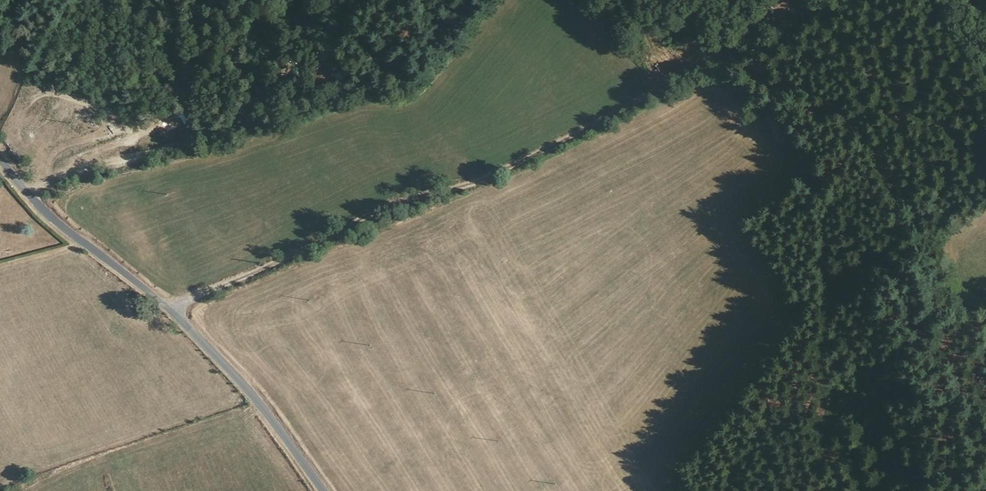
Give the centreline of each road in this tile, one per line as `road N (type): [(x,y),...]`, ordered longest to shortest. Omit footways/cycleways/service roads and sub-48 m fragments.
road 1 (track): [(829,0),(525,161),(173,309)]
road 2 (unclassified): [(0,159),(69,231),(173,309),(247,387),(325,490)]
road 3 (track): [(728,49),(837,106),(905,264),(968,321),(985,325)]

